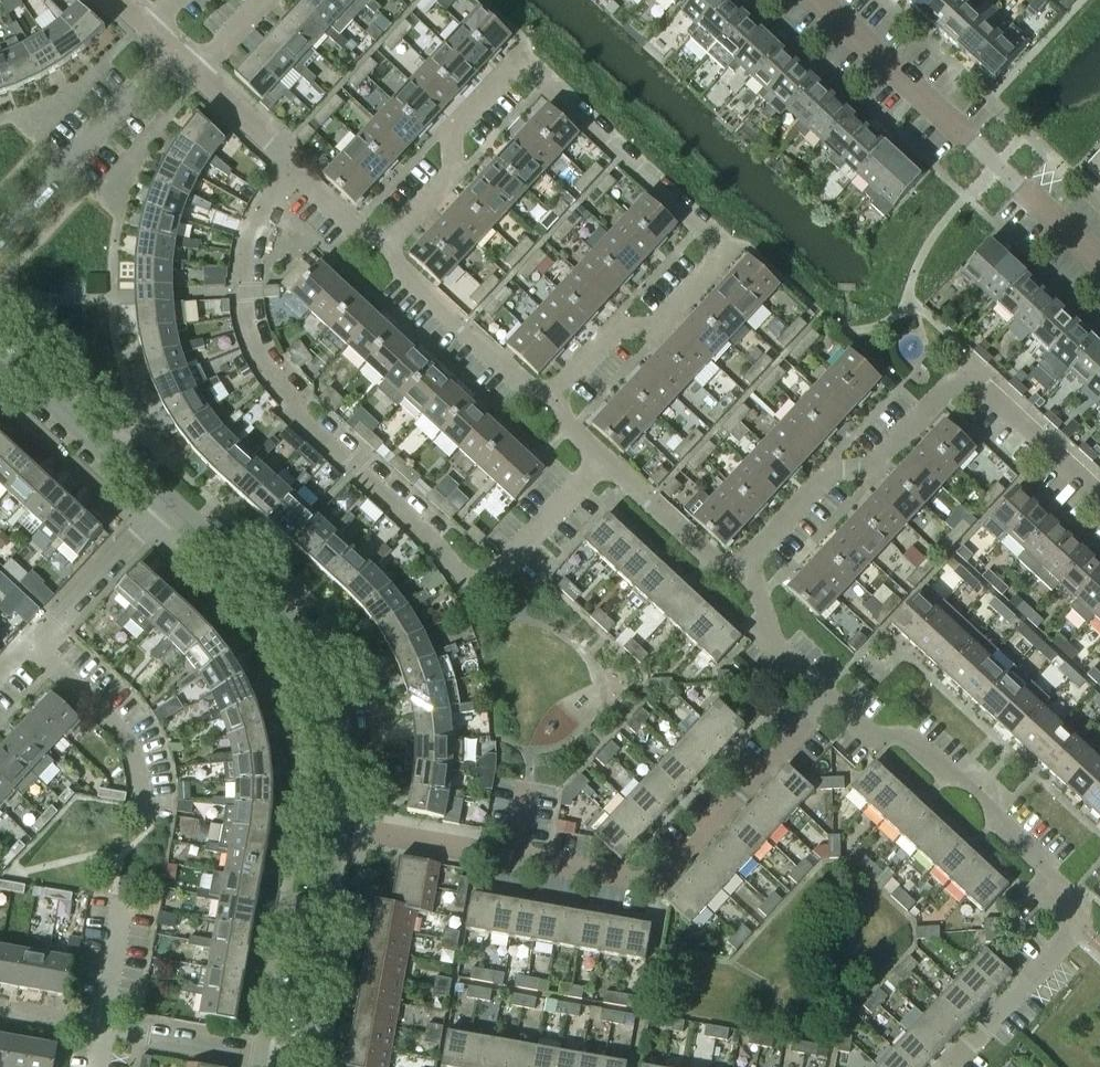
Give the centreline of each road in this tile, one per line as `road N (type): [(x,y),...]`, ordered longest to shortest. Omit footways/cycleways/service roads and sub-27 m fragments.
road 1 (residential): [(395,249),(459,178),(453,126),(520,62),(728,249),(658,327),(627,332),(557,401)]
road 2 (residential): [(600,461),(474,599),(285,396),(256,336),(250,244),(294,176)]
road 3 (residential): [(1099,492),(972,373),(880,469),(832,470),(743,564)]
road 4 (residential): [(514,859),(657,884),(831,701)]
road 5 (tertiary): [(335,826),(339,724),(314,655),(277,605),(161,500)]
road 6 (residential): [(1099,261),(818,0)]
road 7 (residential): [(1078,925),(1048,886),(1044,864),(994,819),(980,789),(946,777),(908,741),(882,739),(831,701)]
road 8 (residential): [(0,240),(177,61)]
road 9 (tertiary): [(293,1066),(335,826)]
road 10 (residential): [(557,401),(517,380),(412,290),(395,249)]
road 11 (tertiary): [(161,500),(0,346)]
road 12 (residential): [(142,811),(143,777),(123,735),(29,643)]
road 13 (residential): [(29,643),(161,500)]
road 14 (residential): [(1078,925),(944,1066)]
road 15 (residential): [(335,826),(514,859)]
road 16 (residential): [(743,564),(714,561),(600,461)]
road 17 (residential): [(831,701),(768,640),(743,564)]
road 18 (residential): [(288,1066),(148,1041)]
road 19 (residential): [(294,176),(195,76)]
road 20 (residential): [(100,1027),(123,899)]
road 21 (residential): [(395,249),(351,225),(294,176)]

